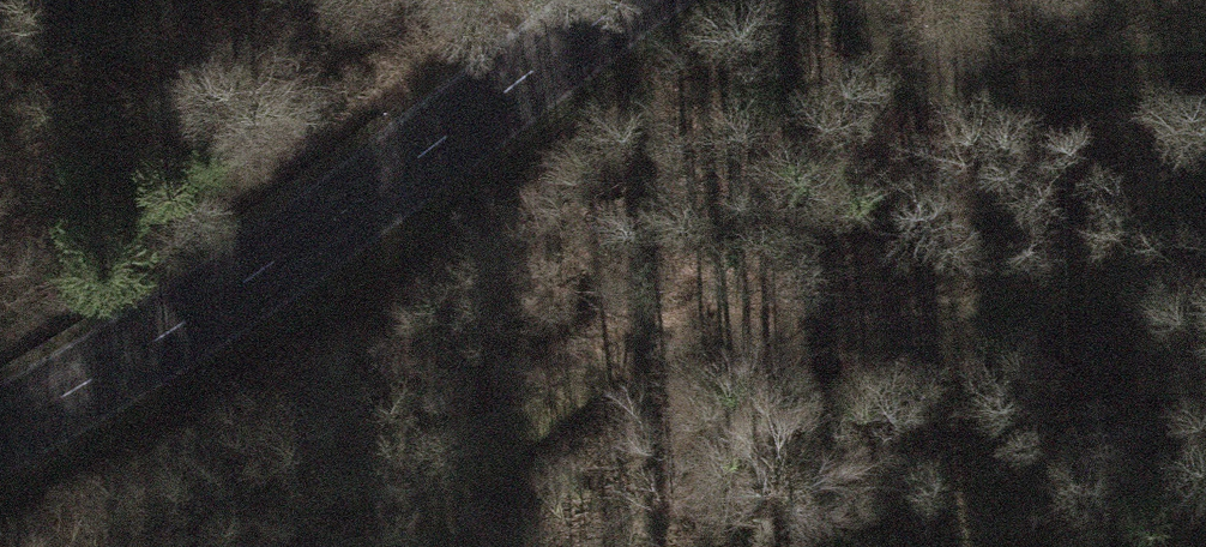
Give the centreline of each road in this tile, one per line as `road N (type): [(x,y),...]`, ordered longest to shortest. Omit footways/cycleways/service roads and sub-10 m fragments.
road 1 (track): [(425,546),(560,388),(629,339),(720,326),(861,344),(983,336),(1110,270),(1205,163)]
road 2 (tertiary): [(627,0),(169,334),(0,428)]
road 3 (track): [(1205,72),(1085,85),(935,76),(827,0)]

